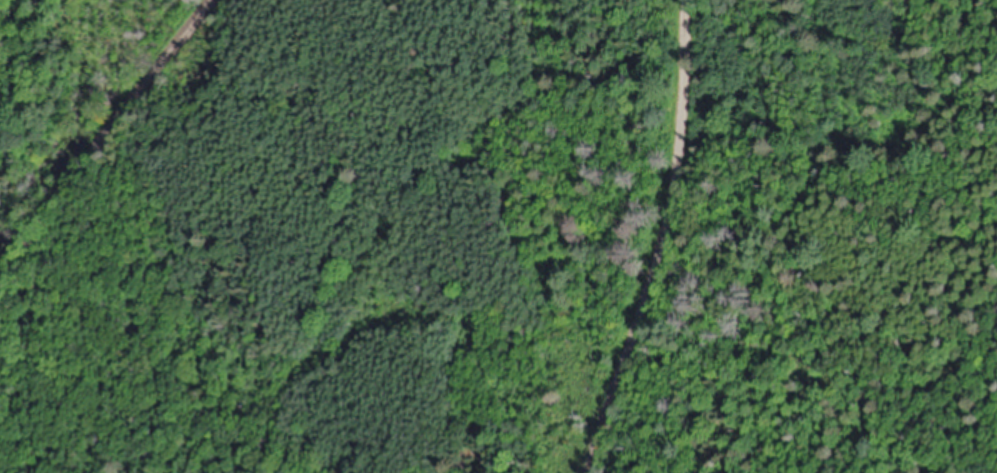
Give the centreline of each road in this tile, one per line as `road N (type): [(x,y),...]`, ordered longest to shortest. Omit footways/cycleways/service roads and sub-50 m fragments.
road 1 (residential): [(590,472),(672,199),(683,0)]
road 2 (residential): [(0,259),(211,0)]

